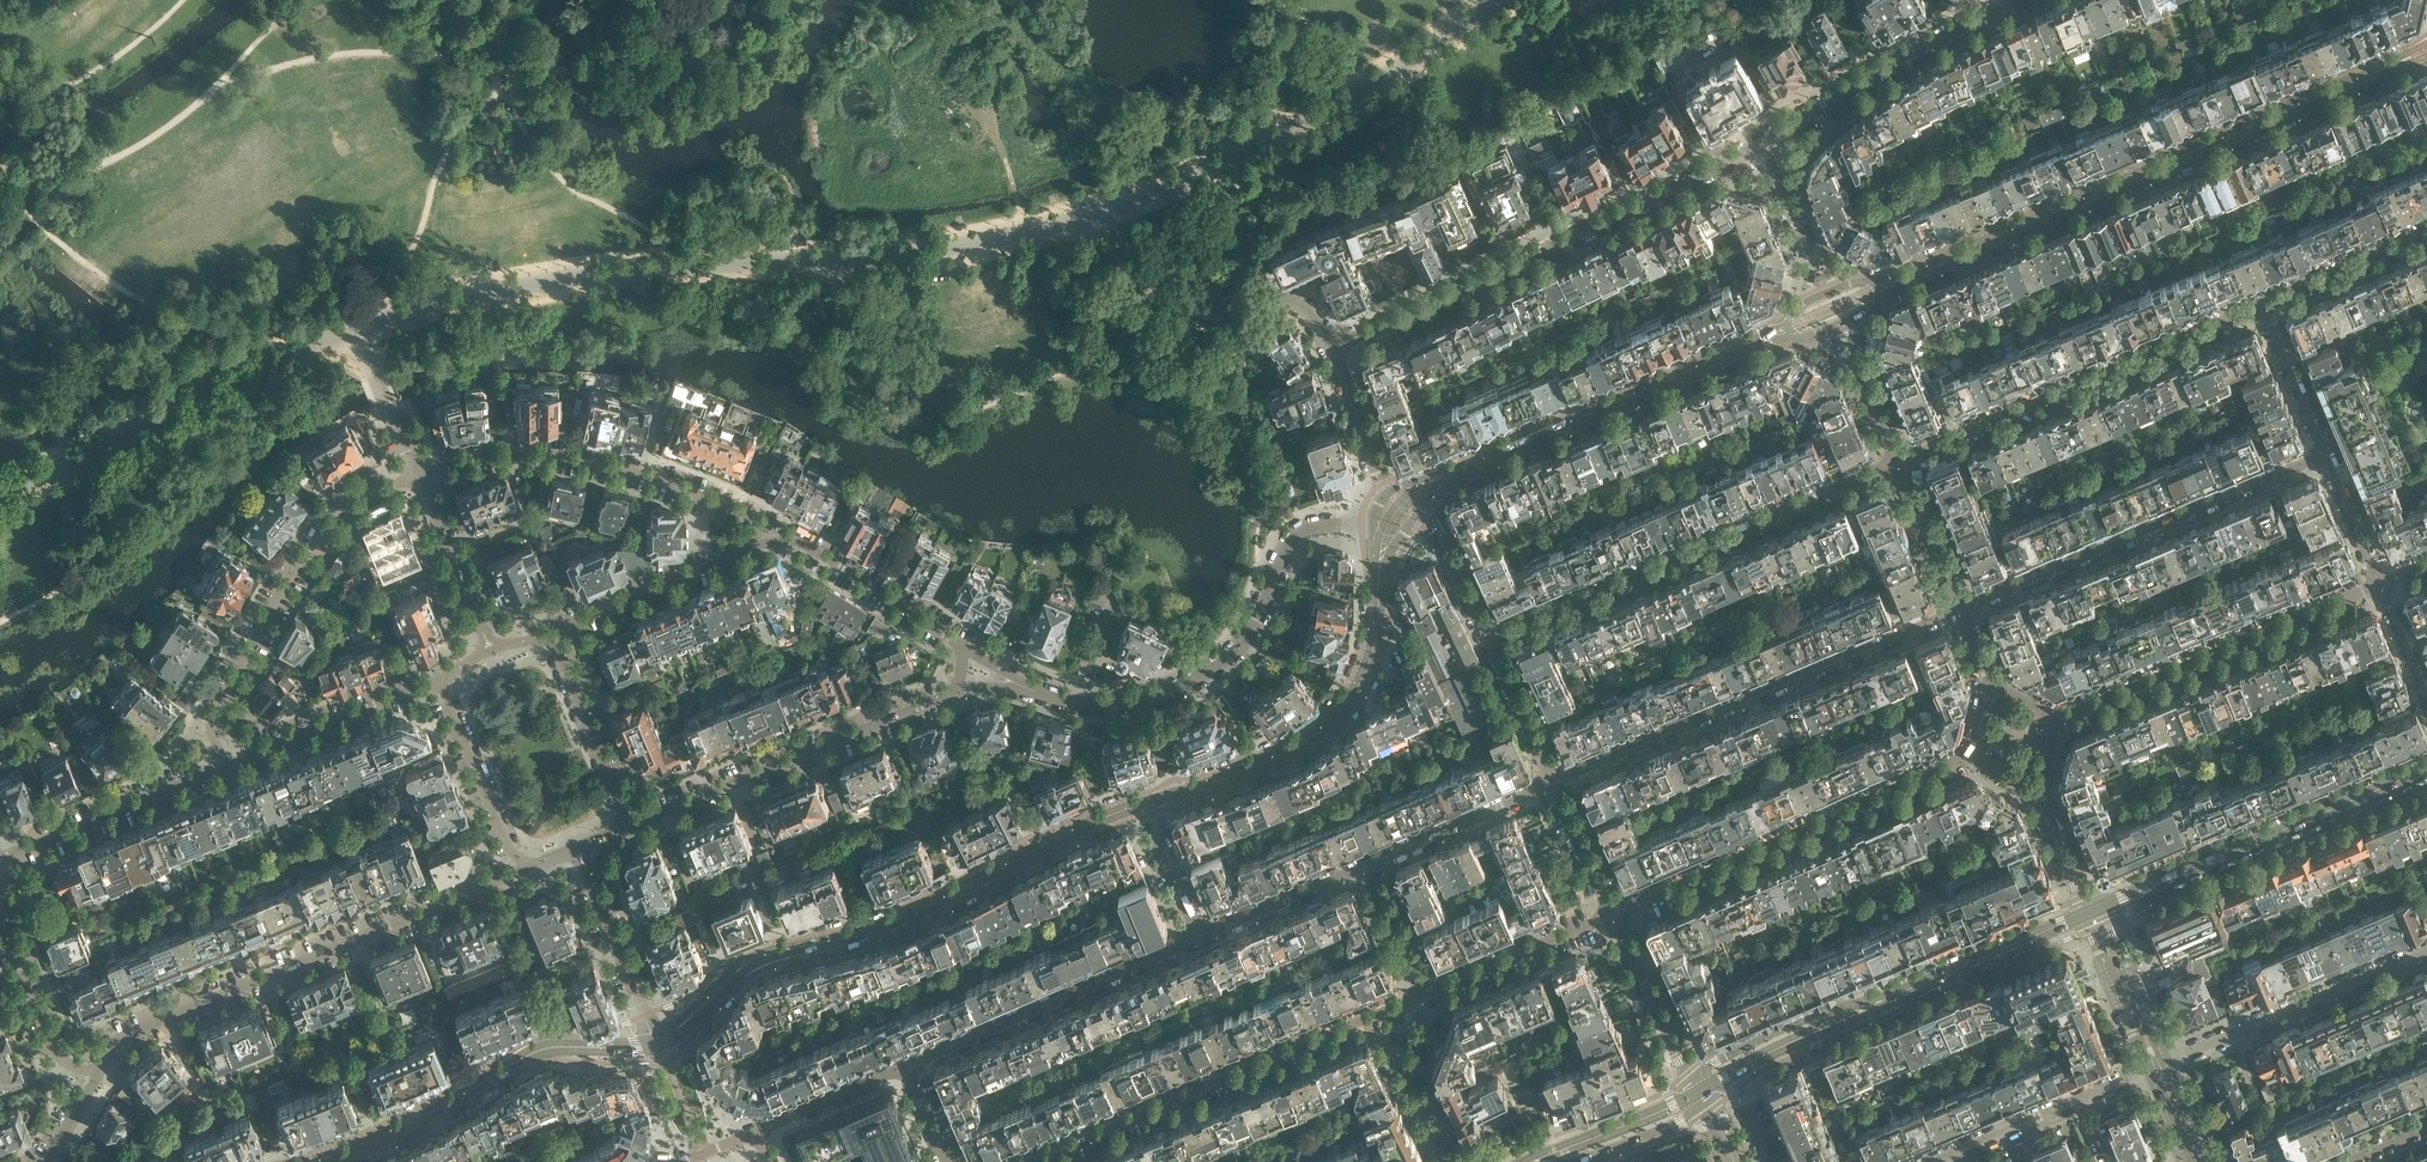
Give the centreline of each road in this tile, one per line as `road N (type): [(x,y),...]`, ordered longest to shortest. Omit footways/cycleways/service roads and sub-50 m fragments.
road 1 (tertiary): [(1905,276),(2412,56)]
road 2 (residential): [(96,1076),(133,1031),(530,867)]
road 3 (residential): [(1334,348),(1759,144)]
road 4 (residential): [(1013,681),(1081,705),(1180,691),(1227,659),(1296,534),(1334,523),(1372,533)]
road 5 (residential): [(1490,642),(1898,465)]
road 6 (residential): [(1555,783),(1957,610)]
road 7 (residential): [(1038,1161),(1426,992)]
road 8 (residential): [(1957,610),(2325,456)]
road 9 (residential): [(1898,465),(2262,306)]
road 10 (residential): [(1613,914),(1966,760)]
road 11 (residential): [(417,475),(365,497),(328,525),(299,565),(233,676),(219,719),(218,768)]
road 12 (tertiary): [(1379,567),(1373,653),(1340,714),(1284,754),(1145,804)]
road 13 (tertiary): [(1145,804),(910,915),(809,945)]
road 14 (tertiary): [(2090,912),(2426,769)]
road 15 (residential): [(629,826),(959,691)]
road 16 (residential): [(2061,720),(2379,584)]
road 17 (tertiary): [(1461,469),(1766,337)]
road 18 (residential): [(906,1068),(1200,937)]
road 19 (residential): [(417,475),(468,458),(549,453),(657,478),(719,507)]
road 20 (residential): [(2158,1068),(2426,952)]
road 21 (residential): [(1759,144),(2006,2)]
road 22 (residential): [(963,646),(773,532),(724,556)]
road 23 (residential): [(1933,1161),(2158,1068)]
road 24 (residential): [(440,680),(218,768)]
road 25 (residential): [(218,768),(0,864)]
road 26 (tertiary): [(1873,1005),(2090,912)]
road 27 (residential): [(657,1043),(576,848)]
road 28 (residential): [(440,680),(513,852),(530,867)]
road 29 (residential): [(1364,866),(1555,783)]
road 30 (residential): [(629,826),(548,636)]
road 31 (tertiary): [(499,1072),(418,1120),(316,1161)]
road 32 (residential): [(1426,992),(1613,914)]
road 33 (tertiary): [(1873,1005),(1825,1011),(1778,1030),(1726,1056),(1693,1085)]
road 34 (residential): [(0,911),(52,1041),(61,1057),(96,1076)]
road 35 (tertiary): [(1704,1102),(1746,1061),(1873,1005)]
road 36 (residential): [(724,556),(548,636)]
road 37 (residential): [(1693,1085),(1613,914)]
road 38 (residential): [(489,649),(417,475)]
road 39 (residential): [(2262,306),(2426,234)]
road 40 (residential): [(1200,937),(1364,866)]
road 41 (tertiary): [(1693,1085),(1653,1115),(1534,1161)]
road 42 (tertiary): [(2158,1068),(2090,912)]
road 43 (residential): [(754,1133),(906,1068)]
road 44 (residential): [(2325,456),(2262,306)]
road 45 (residential): [(1387,496),(1334,348)]
road 46 (residential): [(1957,610),(1898,465)]
road 47 (residential): [(1555,783),(1490,642)]
road 48 (residential): [(1200,937),(1145,804)]
road 49 (residential): [(1490,642),(1441,548),(1415,521)]
road 50 (residential): [(1613,914),(1555,783)]
road 51 (tertiary): [(1575,1161),(1670,1126),(1704,1102)]
road 52 (residential): [(1426,992),(1364,866)]
road 53 (residential): [(2379,584),(2325,456)]
road 54 (tertiary): [(630,1048),(547,1046),(499,1072)]
road 55 (tertiary): [(809,945),(743,964),(695,1012)]
road 56 (tertiary): [(499,1072),(542,1052),(630,1048)]
road 57 (tertiary): [(695,1012),(748,966),(809,945)]
road 58 (residential): [(2090,912),(2038,794)]
road 59 (residential): [(1809,255),(1759,144)]

